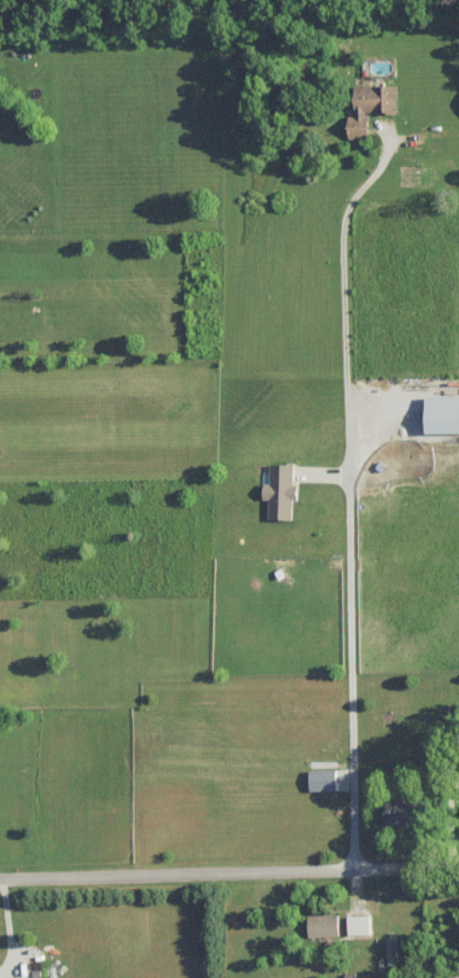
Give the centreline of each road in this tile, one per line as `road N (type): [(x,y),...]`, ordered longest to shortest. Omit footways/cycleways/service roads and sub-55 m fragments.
road 1 (residential): [(399,134),(339,219),(351,866)]
road 2 (residential): [(0,879),(458,862)]

